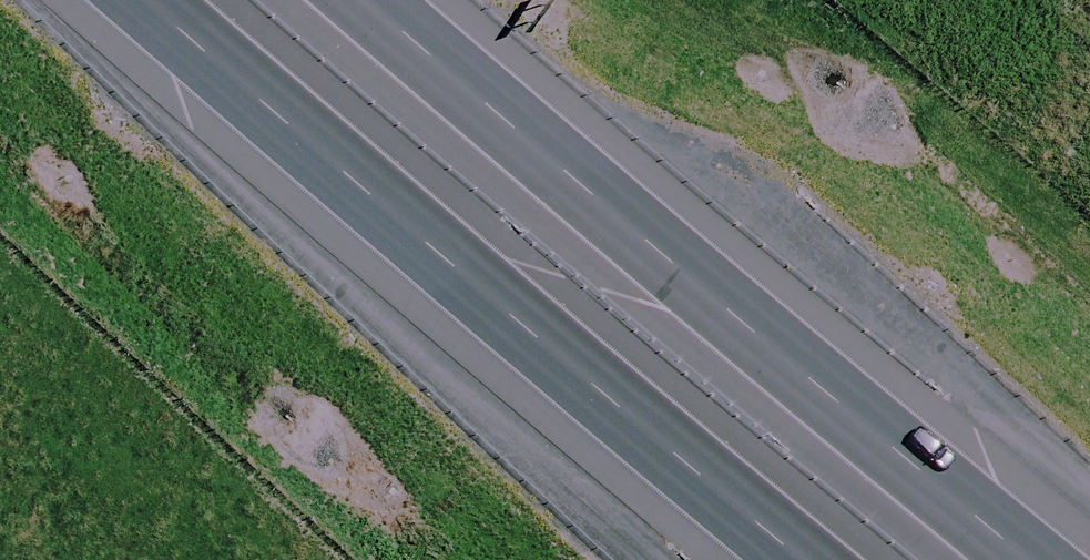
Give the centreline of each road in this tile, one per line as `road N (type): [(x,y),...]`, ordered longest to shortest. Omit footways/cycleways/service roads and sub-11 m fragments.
road 1 (motorway): [(354,0),(639,256),(1022,559)]
road 2 (motorway): [(793,559),(527,347),(141,0)]

